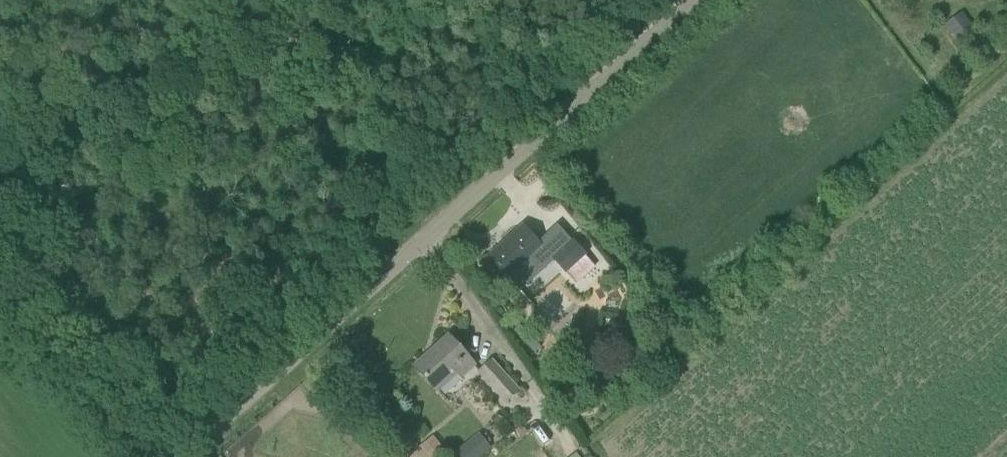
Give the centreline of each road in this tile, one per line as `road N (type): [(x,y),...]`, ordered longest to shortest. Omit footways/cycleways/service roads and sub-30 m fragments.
road 1 (unclassified): [(205,456),(710,0)]

